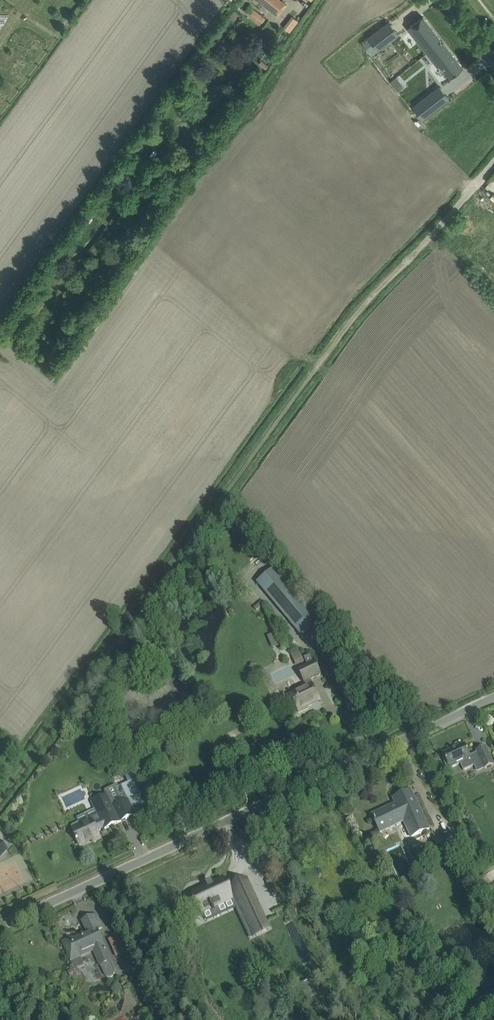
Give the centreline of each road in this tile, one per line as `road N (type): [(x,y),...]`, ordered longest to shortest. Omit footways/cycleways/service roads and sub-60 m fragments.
road 1 (track): [(36,745),(346,327),(430,234)]
road 2 (unclassified): [(0,927),(431,727)]
road 3 (residential): [(345,484),(451,612),(385,669)]
road 4 (residential): [(380,211),(424,147),(331,32)]
road 5 (residential): [(281,539),(385,669)]
road 6 (residential): [(161,436),(229,484),(281,539)]
road 7 (residential): [(380,211),(451,265),(493,317)]
road 8 (residential): [(64,520),(136,418),(161,436)]
road 9 (residential): [(263,294),(342,184)]

